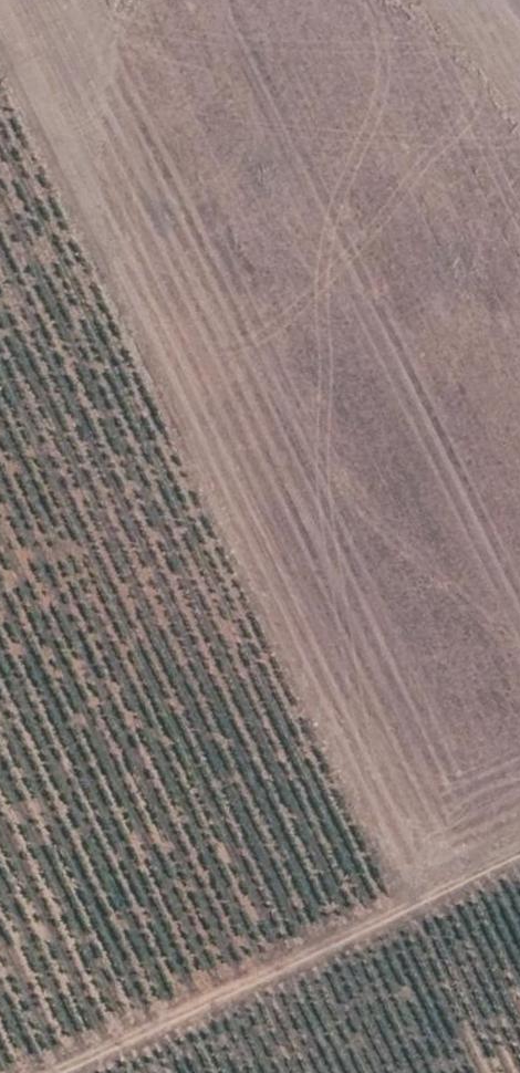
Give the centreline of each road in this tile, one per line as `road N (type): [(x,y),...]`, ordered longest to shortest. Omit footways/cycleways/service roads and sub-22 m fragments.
road 1 (track): [(56,1072),(519,853)]

